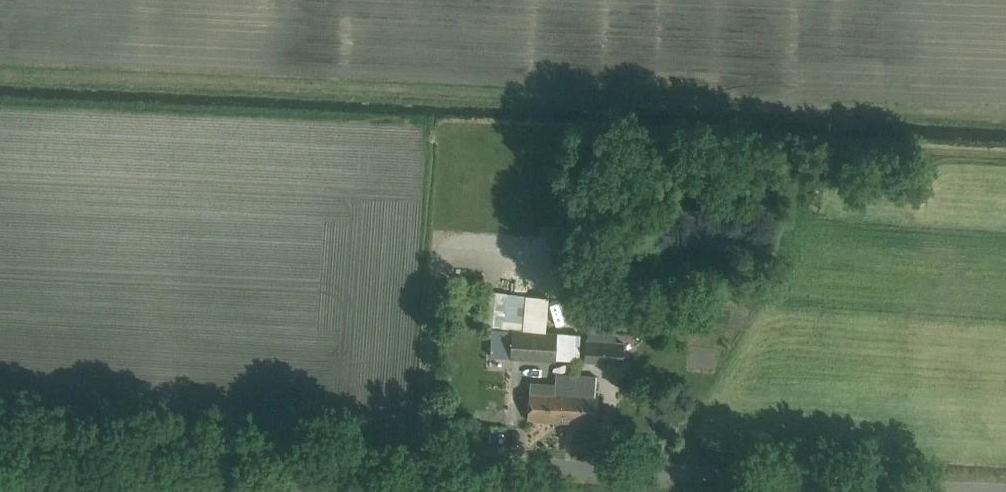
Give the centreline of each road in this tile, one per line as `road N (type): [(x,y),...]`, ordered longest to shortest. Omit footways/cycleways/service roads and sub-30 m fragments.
road 1 (unclassified): [(0,434),(1005,491)]

